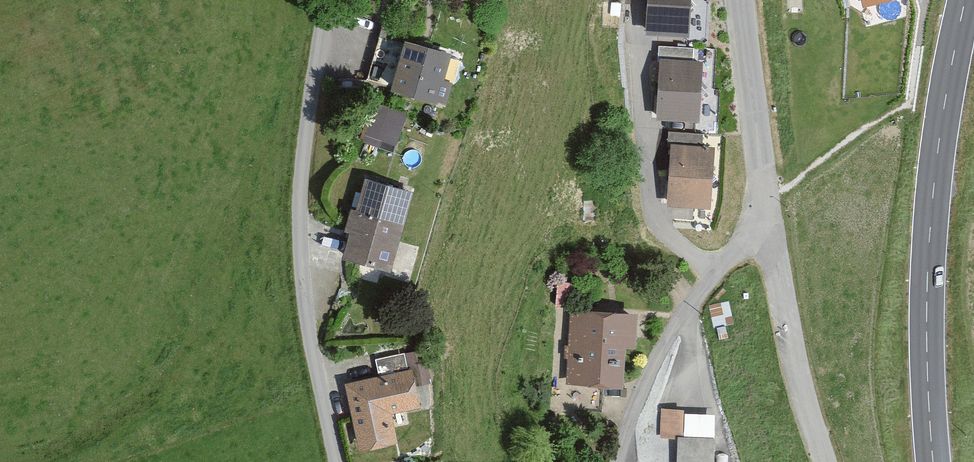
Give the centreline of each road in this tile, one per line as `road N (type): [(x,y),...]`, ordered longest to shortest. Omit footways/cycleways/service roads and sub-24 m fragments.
road 1 (residential): [(740,0),(767,215),(666,344),(619,461)]
road 2 (unclassified): [(327,0),(300,179),(299,262),(335,461)]
road 3 (primary): [(965,0),(931,216),(933,461)]

